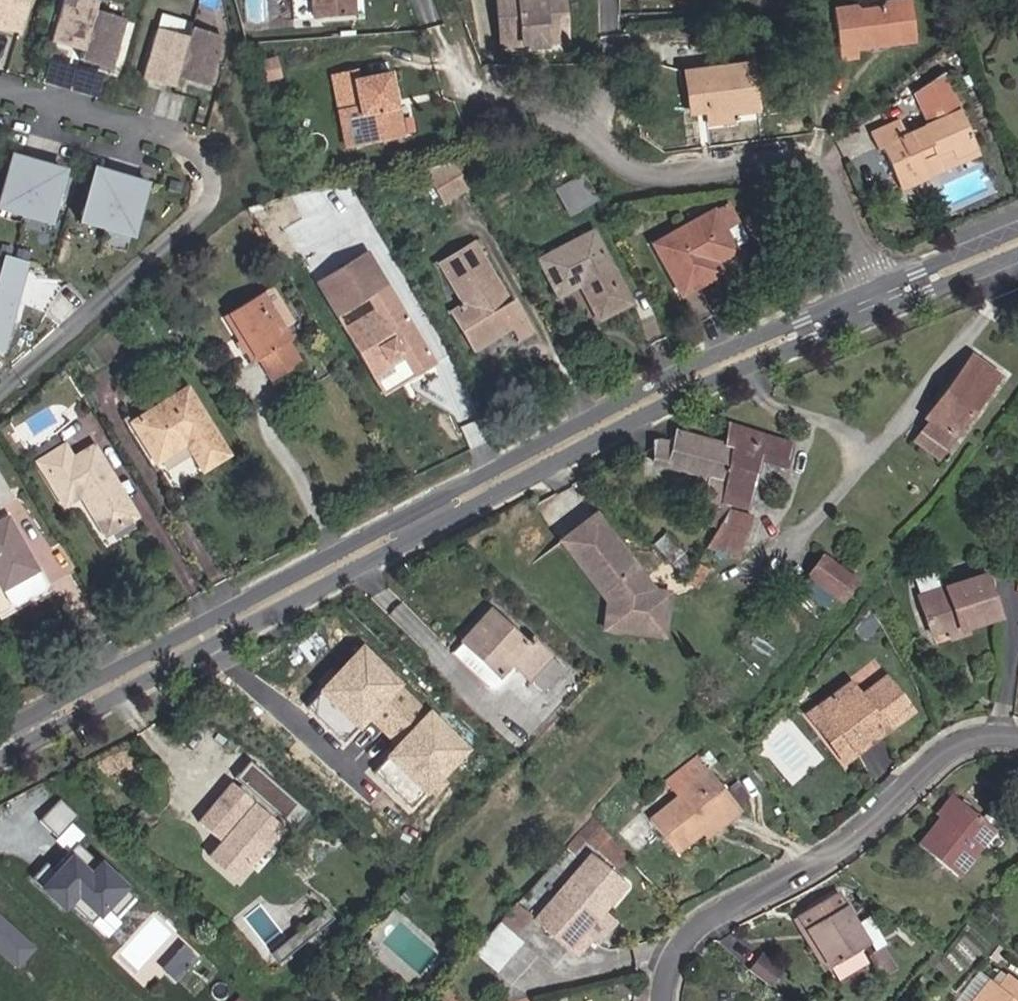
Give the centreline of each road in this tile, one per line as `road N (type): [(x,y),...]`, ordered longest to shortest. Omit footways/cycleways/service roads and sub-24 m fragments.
road 1 (residential): [(0,746),(656,397),(876,301)]
road 2 (residential): [(876,301),(835,190),(816,170),(773,161),(678,175),(623,163),(596,134),(560,117),(482,98),(441,37)]
road 3 (residential): [(0,92),(171,136),(211,171),(213,193),(201,218),(0,401)]
road 4 (residential): [(1017,741),(962,744),(854,834),(693,934),(668,1000)]
road 5 (residential): [(876,301),(1017,243)]

